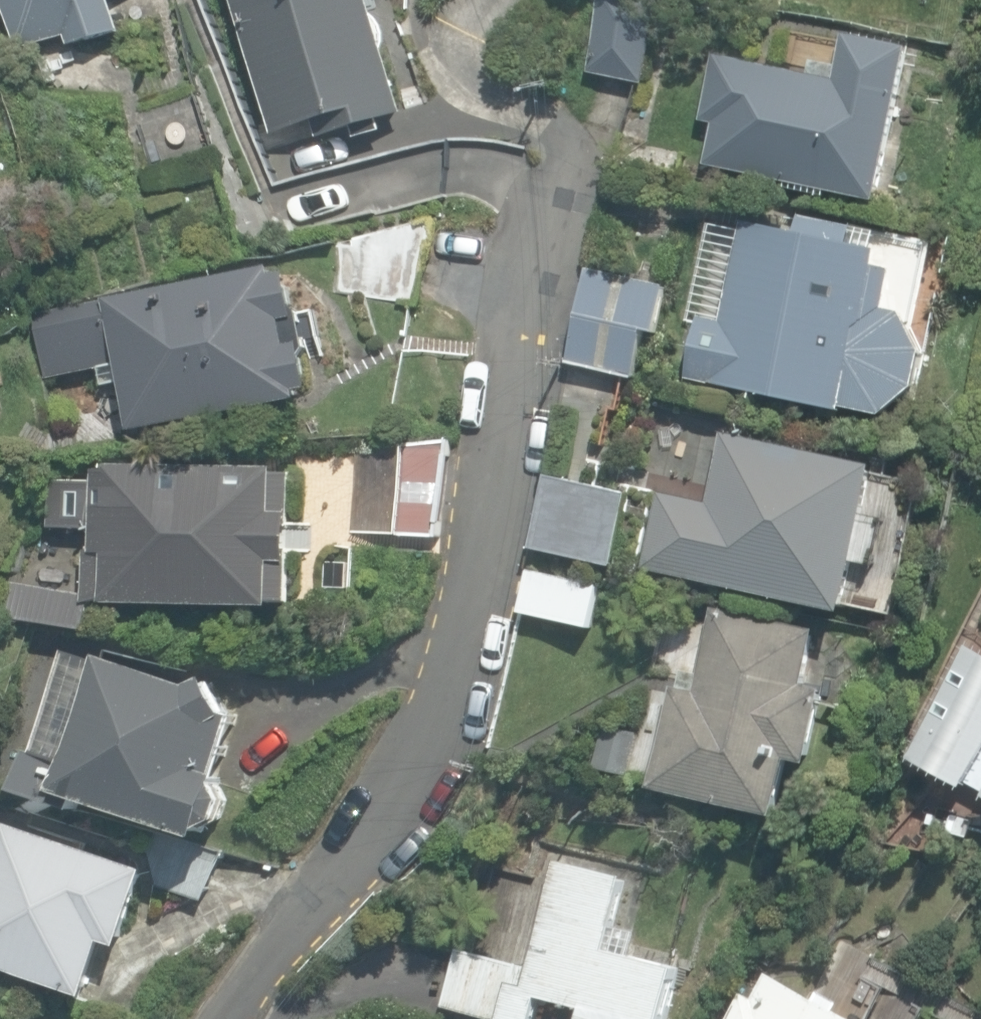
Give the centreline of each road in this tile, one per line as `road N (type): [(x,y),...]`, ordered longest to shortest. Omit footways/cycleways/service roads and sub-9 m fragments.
road 1 (residential): [(235,1018),(271,963),(449,748),(490,569),(540,206)]

